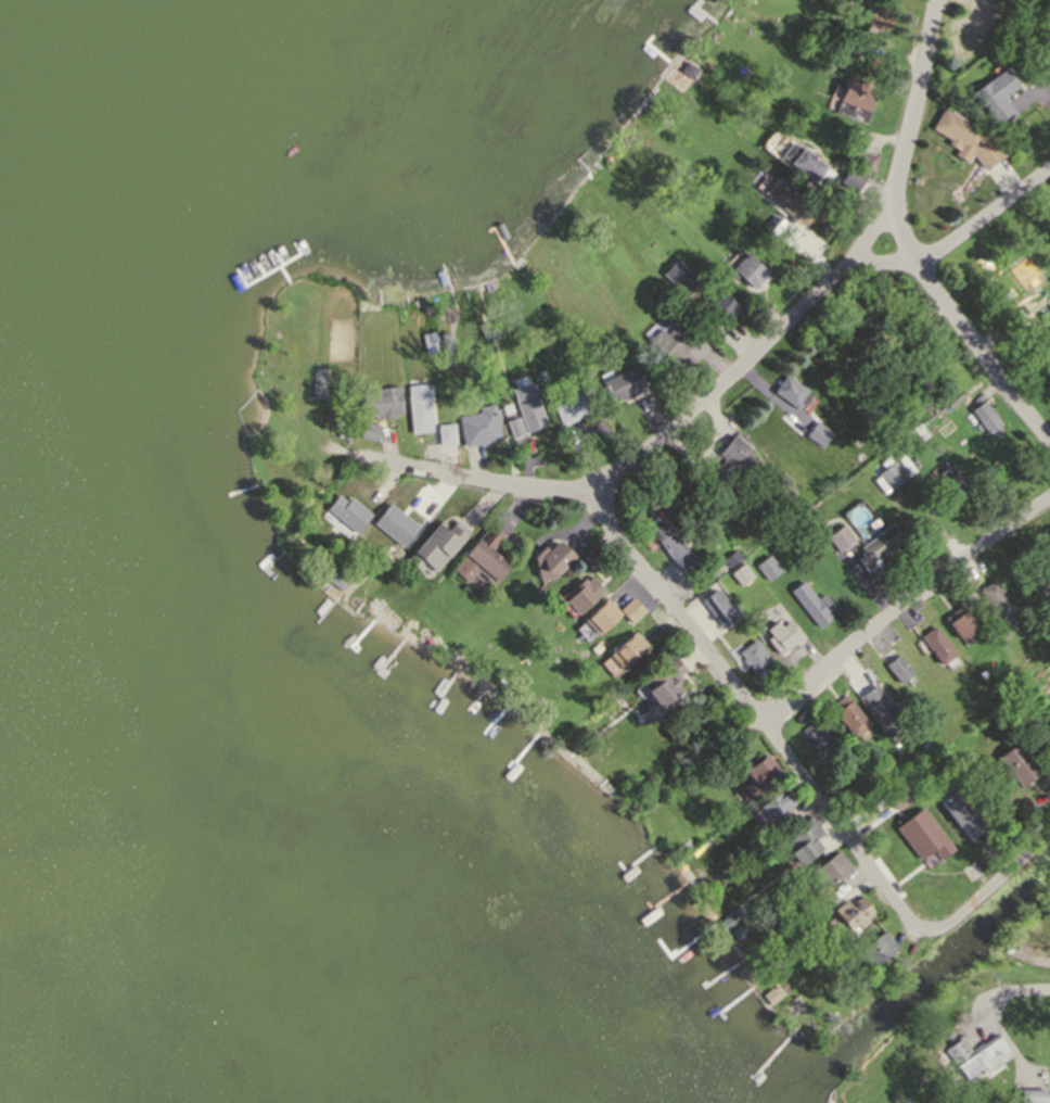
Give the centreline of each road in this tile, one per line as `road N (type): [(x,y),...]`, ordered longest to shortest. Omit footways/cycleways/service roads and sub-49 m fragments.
road 1 (residential): [(361,459),(594,487),(914,928)]
road 2 (residential): [(945,0),(926,106),(898,202),(840,282),(594,487)]
road 3 (residential): [(758,721),(1049,508)]
road 4 (residential): [(898,202),(923,265),(1049,436)]
road 5 (residential): [(857,258),(923,265),(1049,168)]
road 6 (residential): [(914,928),(952,924),(1049,836)]

